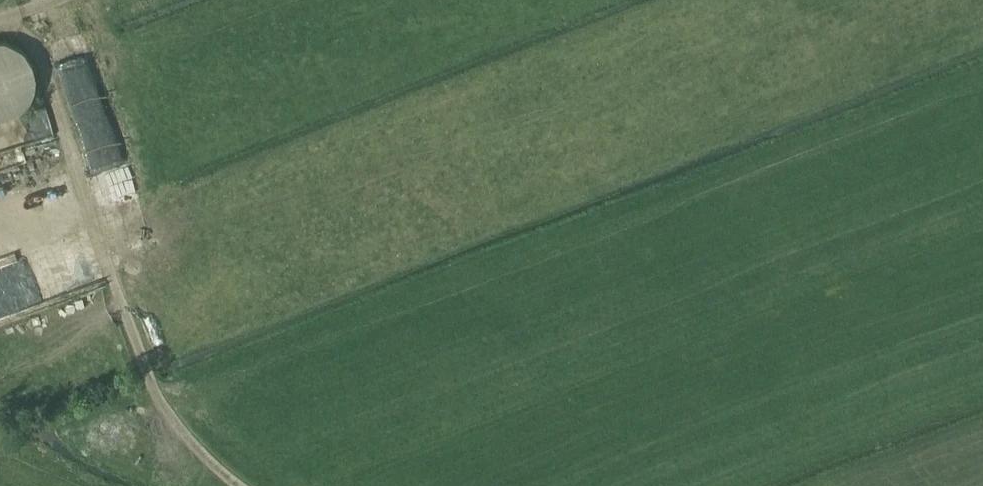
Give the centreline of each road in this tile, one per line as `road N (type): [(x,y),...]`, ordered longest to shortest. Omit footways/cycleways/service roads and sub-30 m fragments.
road 1 (track): [(0,11),(44,63),(142,361),(168,412),(243,485)]

